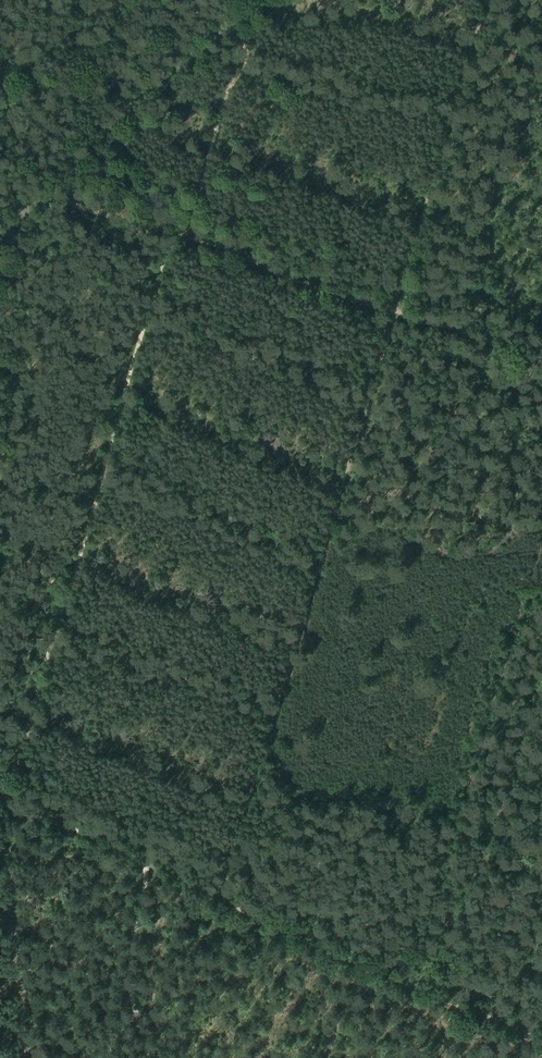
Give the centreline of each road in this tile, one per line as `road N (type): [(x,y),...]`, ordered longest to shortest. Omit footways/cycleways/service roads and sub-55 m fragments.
road 1 (track): [(42,194),(541,364)]
road 2 (unclassified): [(0,240),(143,94),(264,0)]

